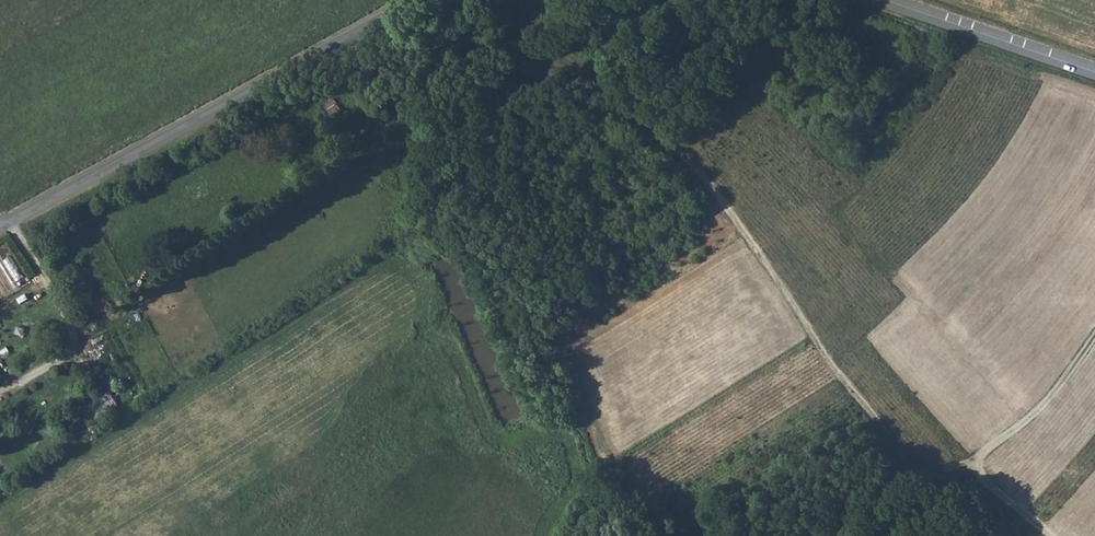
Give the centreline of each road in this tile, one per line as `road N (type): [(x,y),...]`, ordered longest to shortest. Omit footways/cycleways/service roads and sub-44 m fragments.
road 1 (track): [(535,0),(549,57),(605,86),(674,149),(925,483)]
road 2 (unclassified): [(0,226),(419,0)]
road 3 (track): [(829,535),(1004,437),(1038,410),(1094,336)]
road 4 (secondary): [(884,0),(1094,72)]

